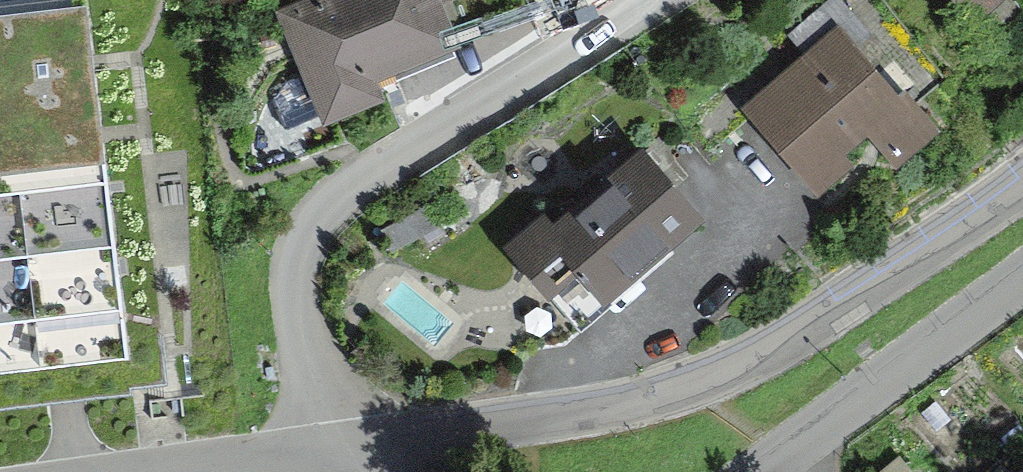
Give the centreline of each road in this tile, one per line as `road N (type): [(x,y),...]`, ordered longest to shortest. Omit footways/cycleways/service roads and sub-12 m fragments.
road 1 (residential): [(1022,197),(821,328),(697,389),(366,448)]
road 2 (residential): [(366,448),(314,365),(297,304),(302,257),(339,193),(645,0)]
road 3 (residential): [(1022,283),(766,471)]
road 4 (residential): [(193,471),(366,448)]

